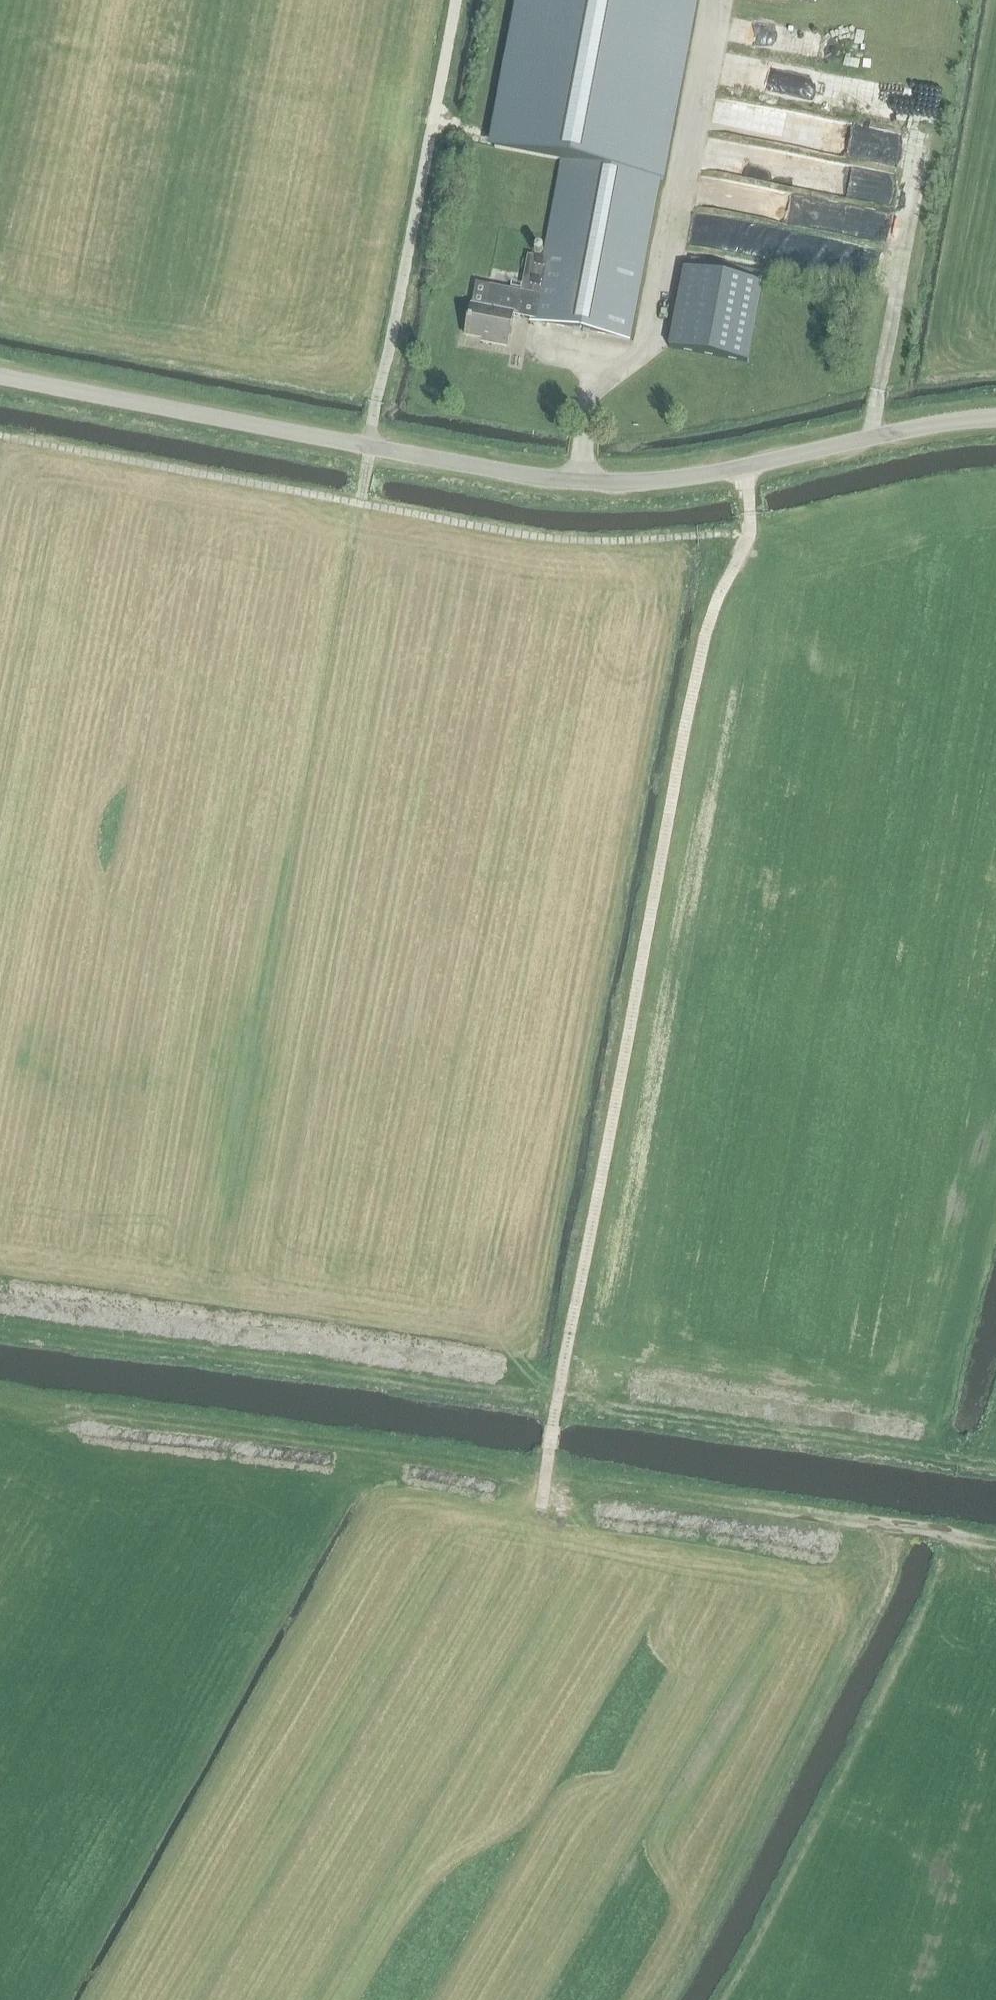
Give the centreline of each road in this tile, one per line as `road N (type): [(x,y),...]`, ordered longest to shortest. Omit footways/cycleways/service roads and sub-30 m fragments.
road 1 (unclassified): [(995,423),(916,432),(664,489),(369,454),(0,385)]

